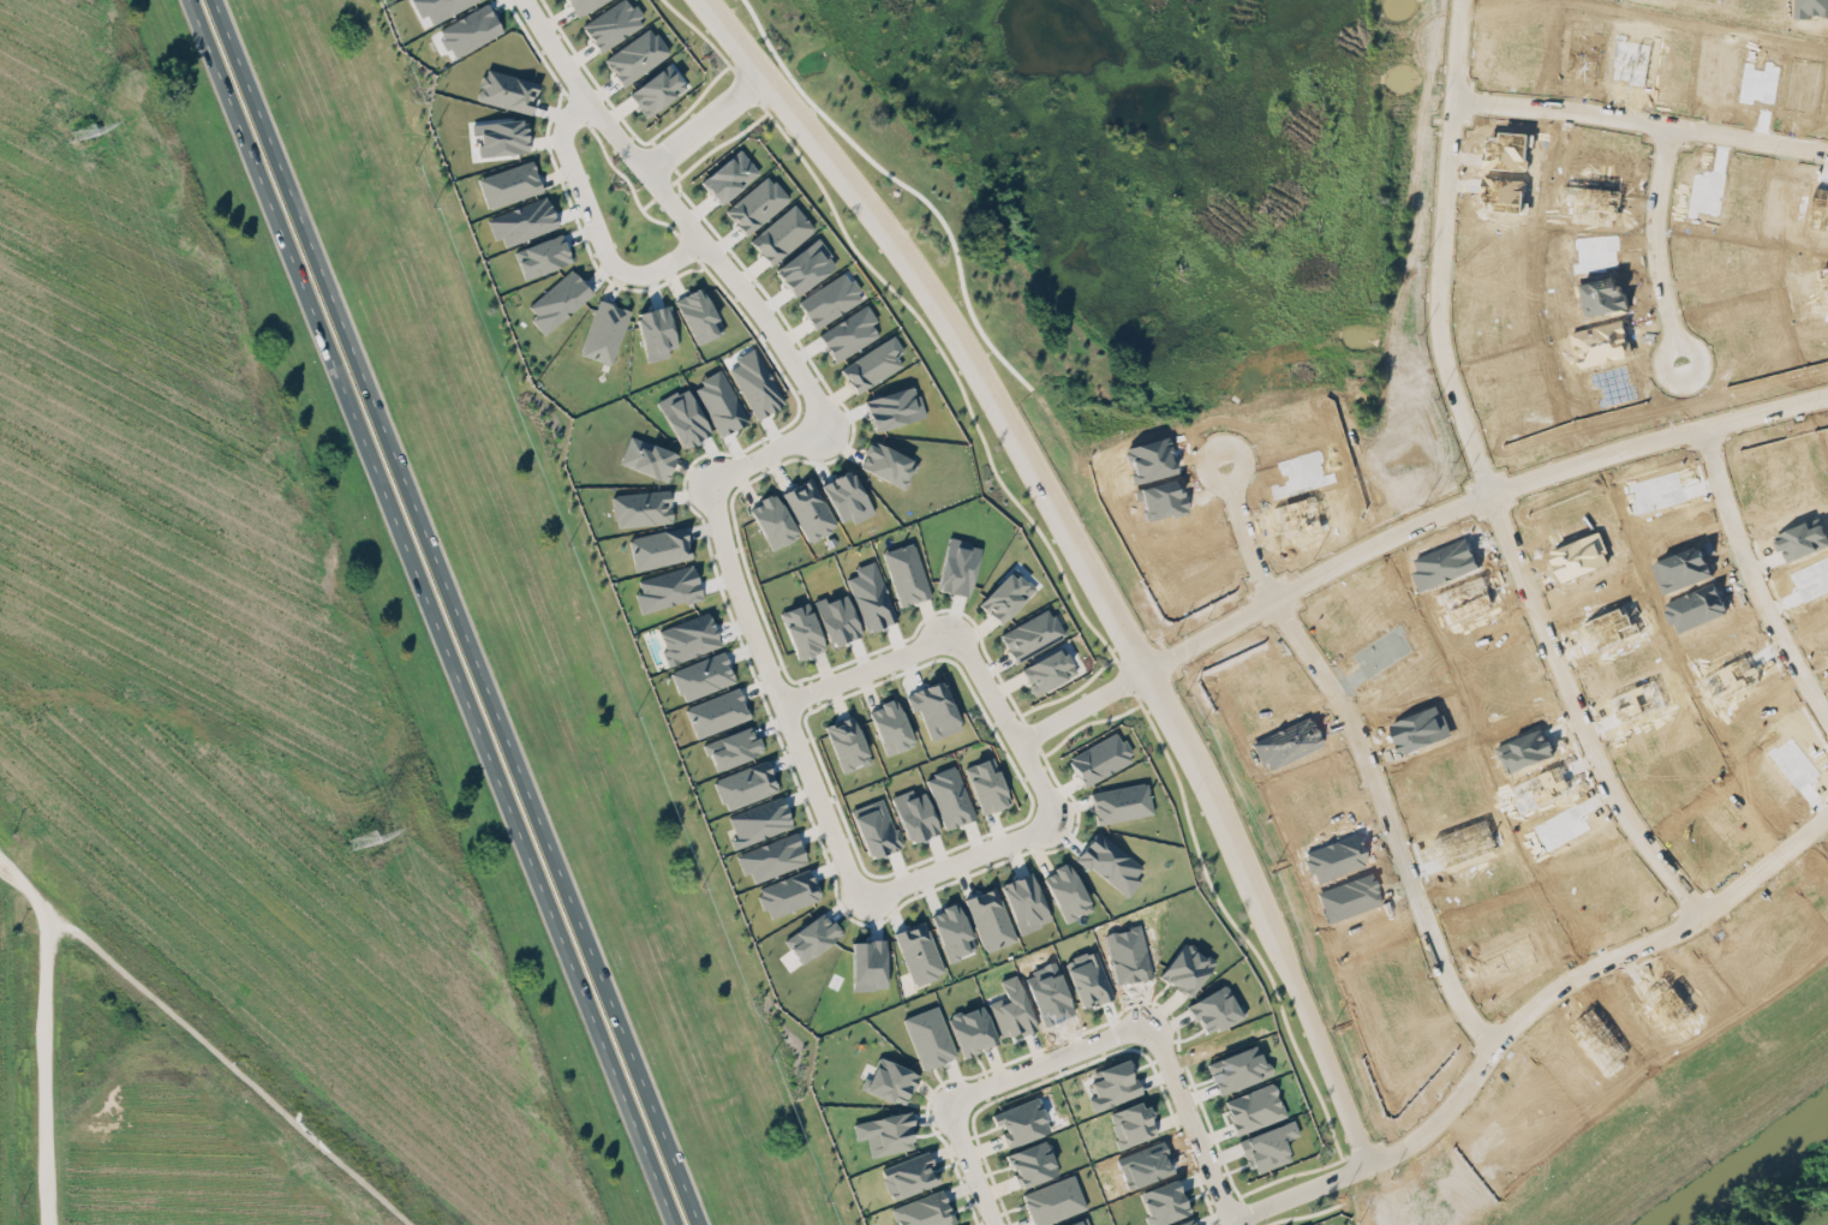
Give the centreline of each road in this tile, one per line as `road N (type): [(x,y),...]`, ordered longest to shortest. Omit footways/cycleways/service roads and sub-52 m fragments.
road 1 (tertiary): [(701,0),(927,289),(1206,776),(1355,1130),(1361,1161),(1233,1224)]
road 2 (motorway): [(190,0),(677,1224)]
road 3 (motorway): [(702,1224),(216,0)]
road 4 (residential): [(526,0),(561,65),(782,345),(820,411),(810,430),(715,488),(735,584),(783,705)]
road 5 (residential): [(783,705),(844,862),(866,894),(1028,835),(1050,811),(973,658),(950,639),(783,705)]
road 6 (residential): [(1491,494),(1625,818),(1685,904),(1710,908),(1827,819)]
road 7 (residential): [(1231,1221),(1163,1044),(1143,1029),(970,1093),(952,1115),(992,1224)]
road 8 (residential): [(1827,721),(1763,602),(1713,455),(1698,436),(1657,441),(1491,494)]
road 9 (residential): [(1273,602),(1343,709),(1454,999),(1499,1048)]
road 10 (residential): [(1458,0),(1439,339),(1447,386),(1491,494)]
road 11 (residential): [(1361,1161),(1406,1146),(1446,1116),(1548,996),(1674,932),(1698,910)]
road 12 (residential): [(1146,671),(1356,556),(1491,494)]
road 13 (residential): [(1451,100),(1827,157)]
road 14 (residential): [(586,96),(564,127),(566,154),(607,257),(628,274),(657,271),(700,238)]
road 15 (residential): [(1671,130),(1655,211),(1655,264),(1673,341)]
road 16 (residential): [(761,74),(646,171)]
road 17 (residential): [(1017,742),(1146,671)]
road 18 (residential): [(1698,436),(1827,398)]
road 19 (residential): [(1689,382),(1702,358),(1695,346),(1673,341),(1662,349),(1660,370),(1668,381),(1689,382)]
road 20 (residential): [(1273,602),(1230,484)]

